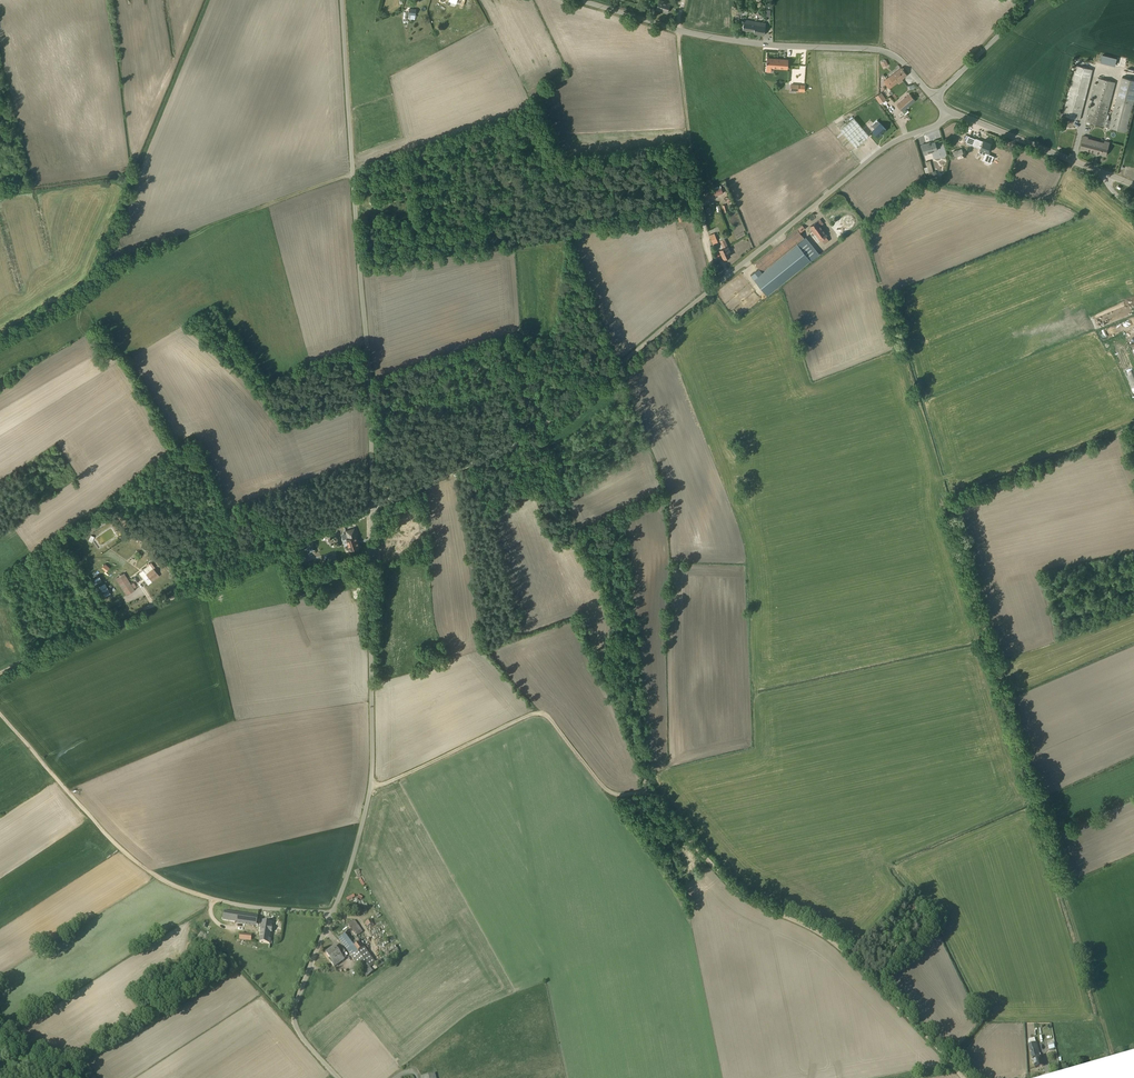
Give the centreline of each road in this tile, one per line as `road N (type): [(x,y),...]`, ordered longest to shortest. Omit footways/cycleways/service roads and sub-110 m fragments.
road 1 (track): [(1114,1062),(948,505),(1133,428)]
road 2 (track): [(371,787),(529,718),(549,718),(609,793),(649,791),(739,898),(838,946),(965,1077)]
road 3 (unclassified): [(950,113),(882,150),(523,441),(371,508)]
road 4 (unclassified): [(341,0),(369,369),(371,508)]
road 5 (unclassified): [(371,508),(371,787),(332,913)]
road 6 (track): [(371,508),(0,675)]
road 7 (track): [(518,443),(538,502),(619,565),(626,580),(631,693),(649,791)]
road 8 (residential): [(577,0),(700,35),(881,51),(934,97)]
road 9 (track): [(685,0),(679,31),(687,118),(717,286)]
road 10 (track): [(208,897),(162,880),(123,851),(0,714)]
road 11 (residential): [(950,113),(1133,185)]
road 12 (unclassified): [(332,913),(294,1021),(338,1077)]
road 13 (track): [(901,347),(948,505)]
road 14 (track): [(202,231),(352,175)]
road 15 (unclassified): [(934,97),(1032,0)]
road 16 (unclassified): [(332,913),(208,897)]

